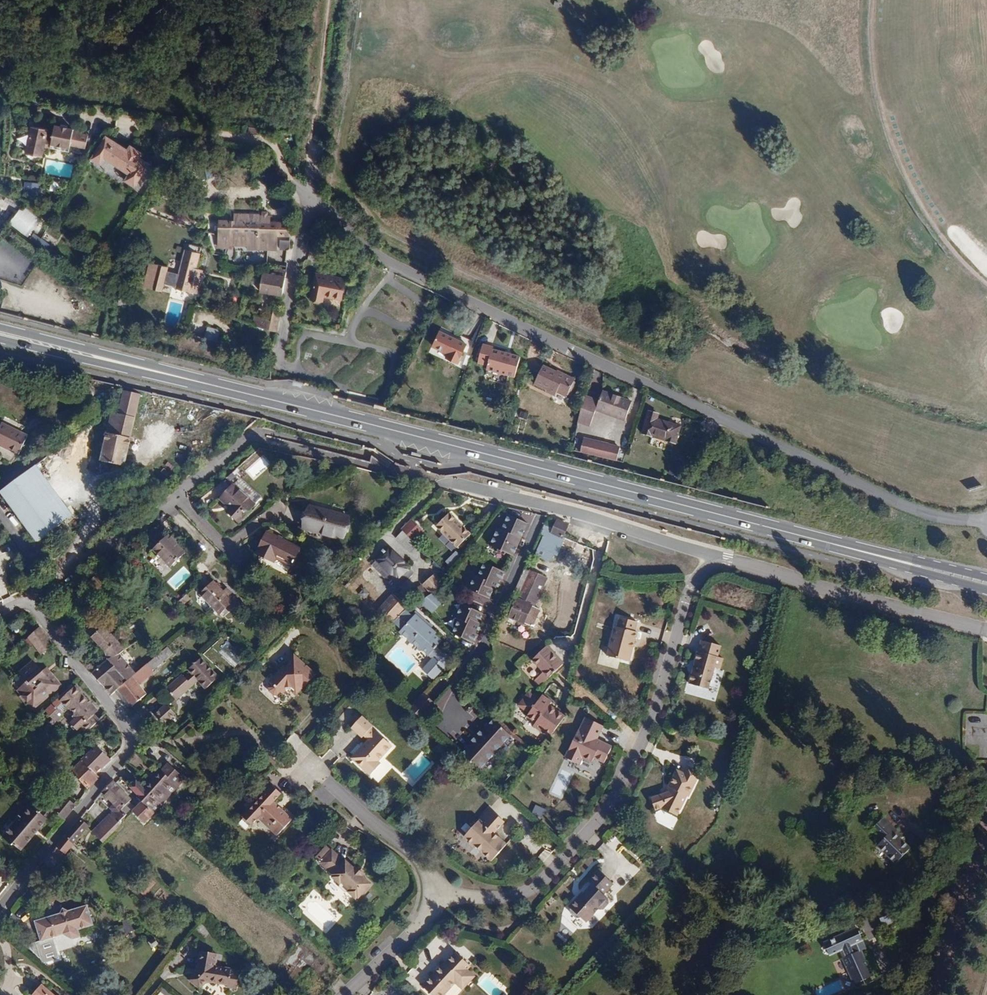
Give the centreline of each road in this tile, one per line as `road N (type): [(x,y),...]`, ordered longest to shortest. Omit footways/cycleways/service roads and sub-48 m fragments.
road 1 (unclassified): [(986,523),(910,508),(377,258),(302,214)]
road 2 (primary): [(218,386),(827,543)]
road 3 (residential): [(694,593),(621,794),(535,886),(508,897),(442,895)]
road 4 (residential): [(27,602),(123,722),(130,745),(0,909)]
road 5 (residential): [(986,629),(706,556)]
road 6 (residential): [(257,434),(27,602)]
road 7 (residential): [(706,556),(544,506),(439,485)]
road 8 (primary): [(218,386),(0,327)]
road 9 (primary): [(0,336),(218,386)]
road 10 (residential): [(304,757),(427,867),(442,895)]
road 11 (primary): [(827,543),(986,593)]
road 12 (unclassified): [(932,994),(986,838)]
road 13 (primary): [(986,579),(827,543)]
road 14 (residential): [(279,368),(302,214)]
road 15 (track): [(311,147),(327,0)]
road 16 (residential): [(442,895),(352,994)]

